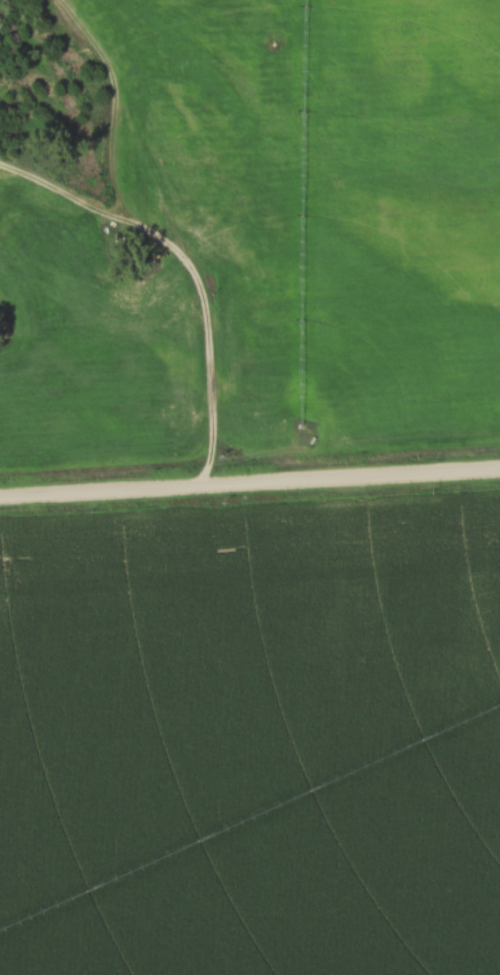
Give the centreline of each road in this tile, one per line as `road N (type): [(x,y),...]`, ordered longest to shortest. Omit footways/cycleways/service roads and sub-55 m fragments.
road 1 (tertiary): [(0,502),(499,472)]

